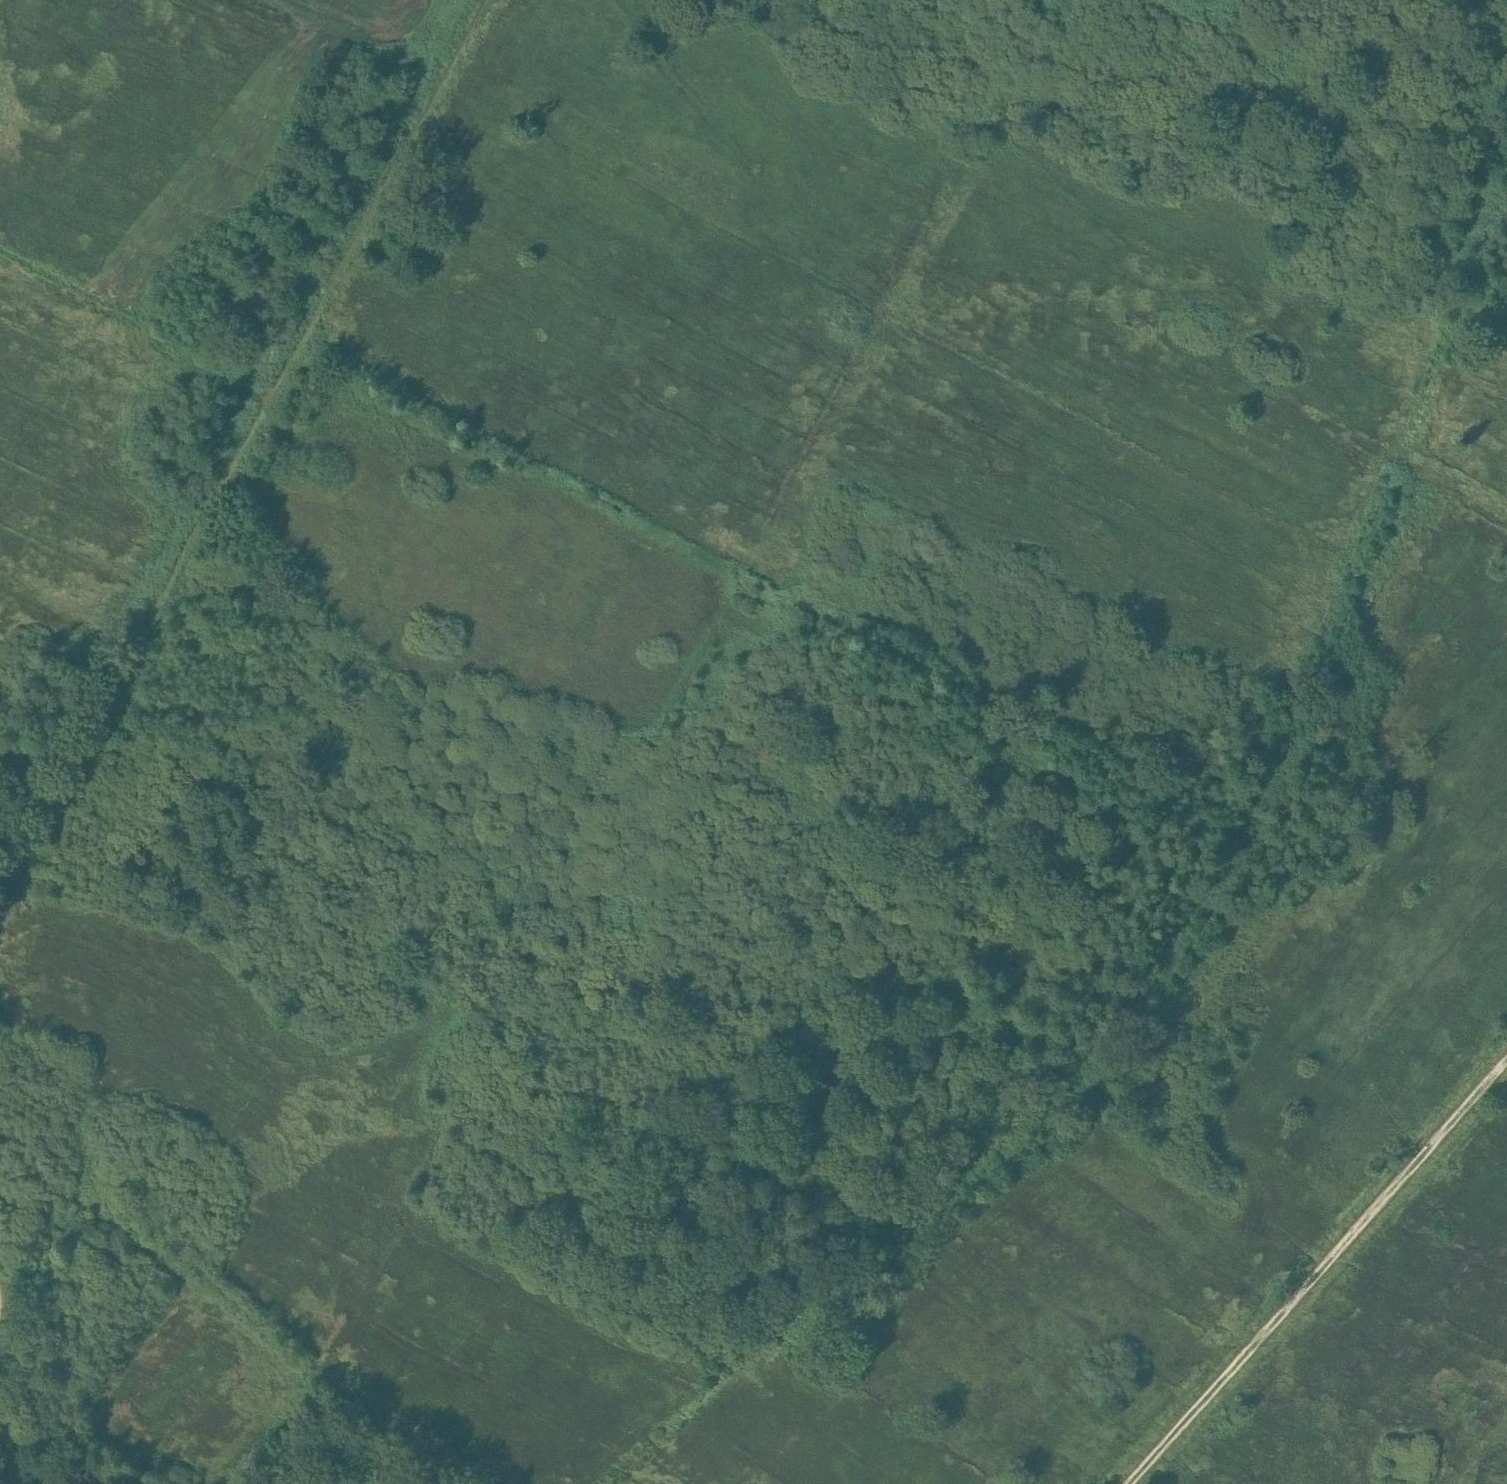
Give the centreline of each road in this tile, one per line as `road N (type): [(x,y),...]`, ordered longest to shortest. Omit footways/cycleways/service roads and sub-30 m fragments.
road 1 (track): [(1506,1063),(1132,1483)]

